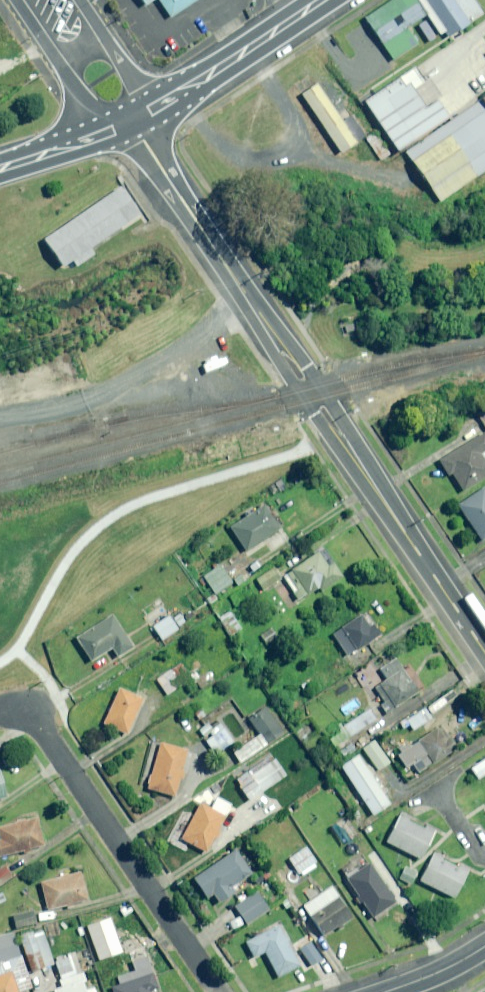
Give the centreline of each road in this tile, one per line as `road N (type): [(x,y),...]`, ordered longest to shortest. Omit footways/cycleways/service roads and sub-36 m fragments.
road 1 (residential): [(133,124),(484,651)]
road 2 (residential): [(28,711),(221,991)]
road 3 (primary): [(133,124),(326,0)]
road 4 (residential): [(133,124),(74,84),(19,0)]
road 5 (residential): [(79,0),(138,86),(133,124)]
road 6 (primary): [(133,124),(0,168)]

